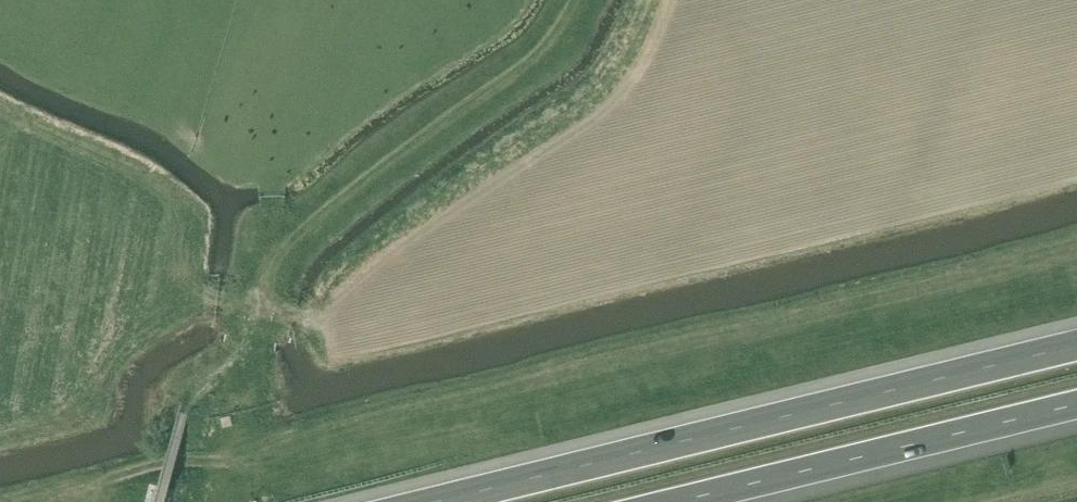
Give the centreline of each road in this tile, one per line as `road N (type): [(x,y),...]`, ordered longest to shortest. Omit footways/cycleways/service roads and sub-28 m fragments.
road 1 (motorway): [(1076,345),(440,501)]
road 2 (track): [(575,0),(531,61),(297,238),(269,284),(242,376)]
road 3 (motorway): [(682,501),(1076,405)]

